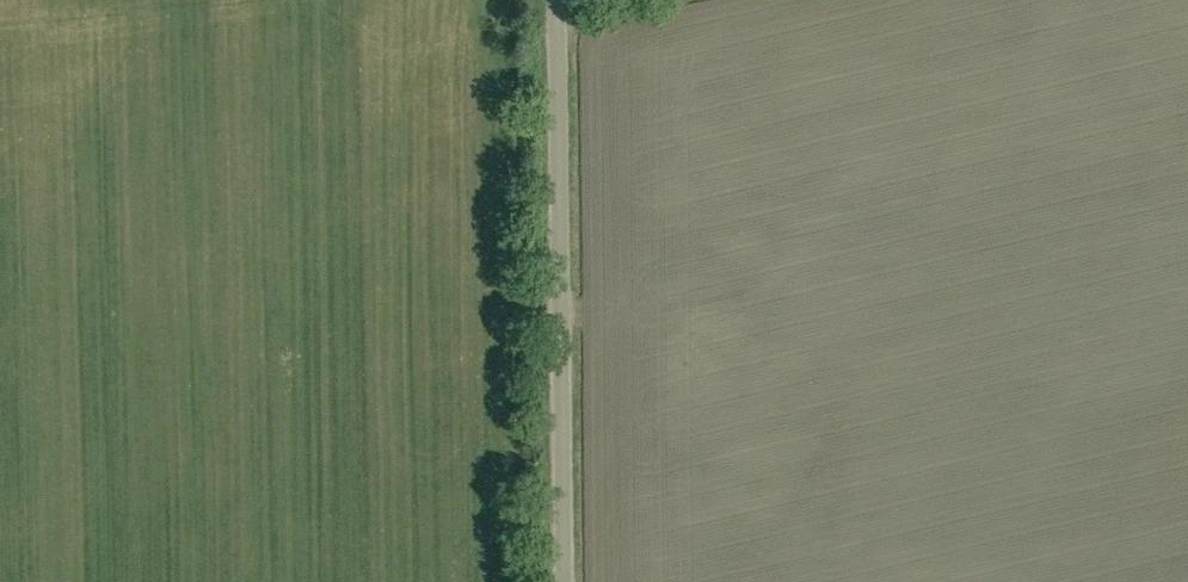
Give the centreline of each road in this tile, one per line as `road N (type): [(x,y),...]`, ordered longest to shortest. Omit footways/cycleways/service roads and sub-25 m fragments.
road 1 (unclassified): [(564,581),(558,0)]

